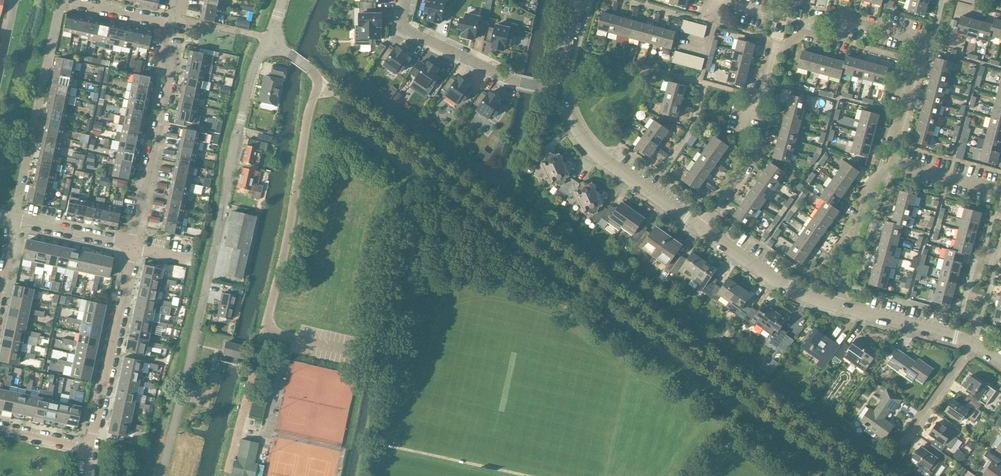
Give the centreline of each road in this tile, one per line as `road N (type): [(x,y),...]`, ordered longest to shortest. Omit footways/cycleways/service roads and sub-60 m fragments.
road 1 (residential): [(837,305),(862,205),(892,161),(922,39),(837,15),(777,48),(765,92),(754,95)]
road 2 (residential): [(269,39),(318,80),(227,475)]
road 3 (residential): [(160,475),(252,67),(269,39)]
road 4 (residential): [(134,244),(169,80),(171,26)]
road 5 (residential): [(89,449),(134,244)]
road 6 (residential): [(701,228),(589,148),(561,90)]
road 7 (residential): [(561,90),(520,82),(399,24),(405,0)]
road 8 (residential): [(837,305),(785,287),(701,228)]
road 9 (residential): [(701,228),(753,156),(742,137),(750,103)]
road 10 (residential): [(972,343),(837,305)]
road 11 (residential): [(900,448),(972,343)]
road 12 (residential): [(134,244),(13,218)]

